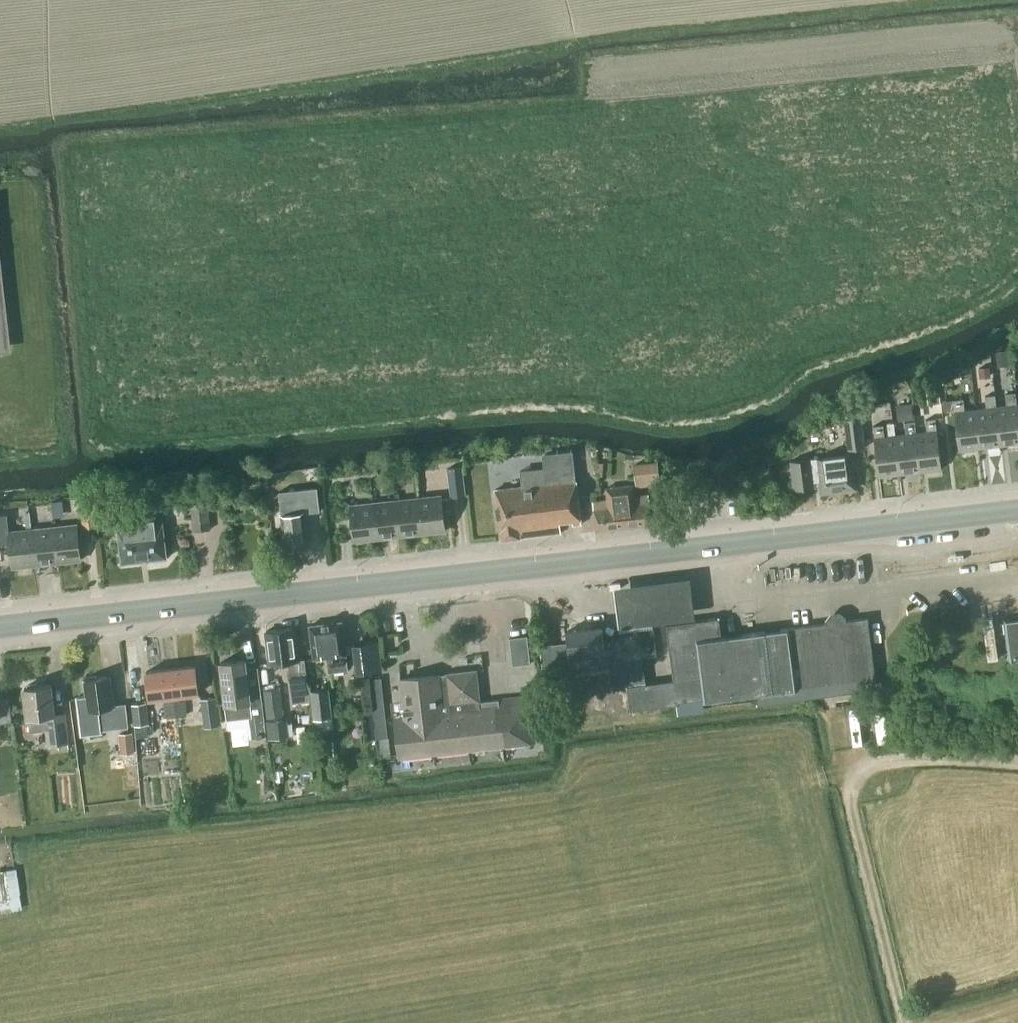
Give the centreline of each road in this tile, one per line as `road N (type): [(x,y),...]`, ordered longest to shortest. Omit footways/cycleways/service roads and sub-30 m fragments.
road 1 (primary): [(0,627),(1017,510)]
road 2 (track): [(1017,764),(912,760),(856,773),(852,796),(904,1017)]

